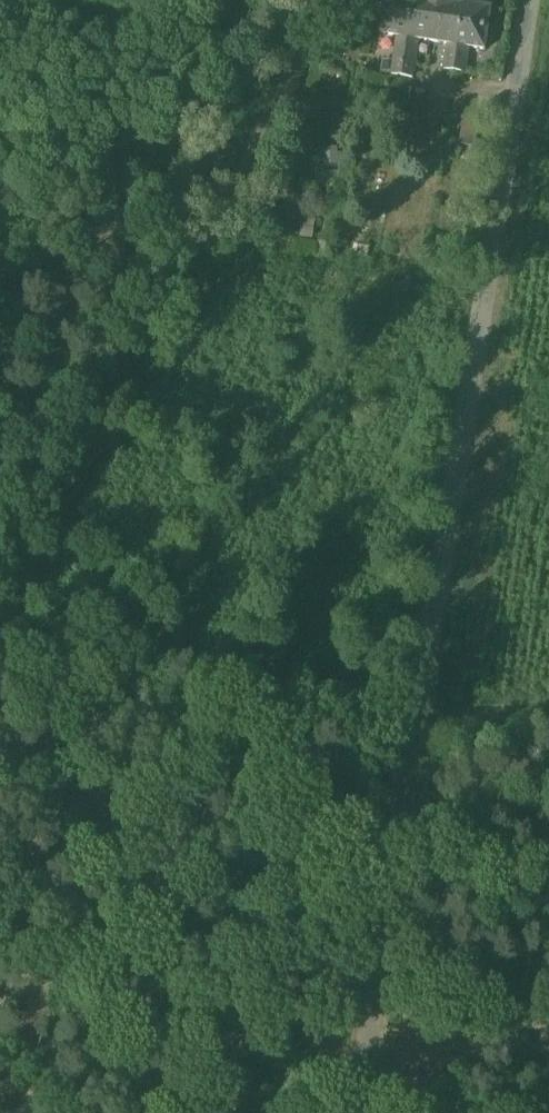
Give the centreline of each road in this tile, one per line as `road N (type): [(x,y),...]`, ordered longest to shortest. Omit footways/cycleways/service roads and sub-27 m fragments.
road 1 (unclassified): [(364,1112),(533,0)]
road 2 (track): [(0,600),(335,0)]
road 3 (track): [(424,719),(0,612)]

